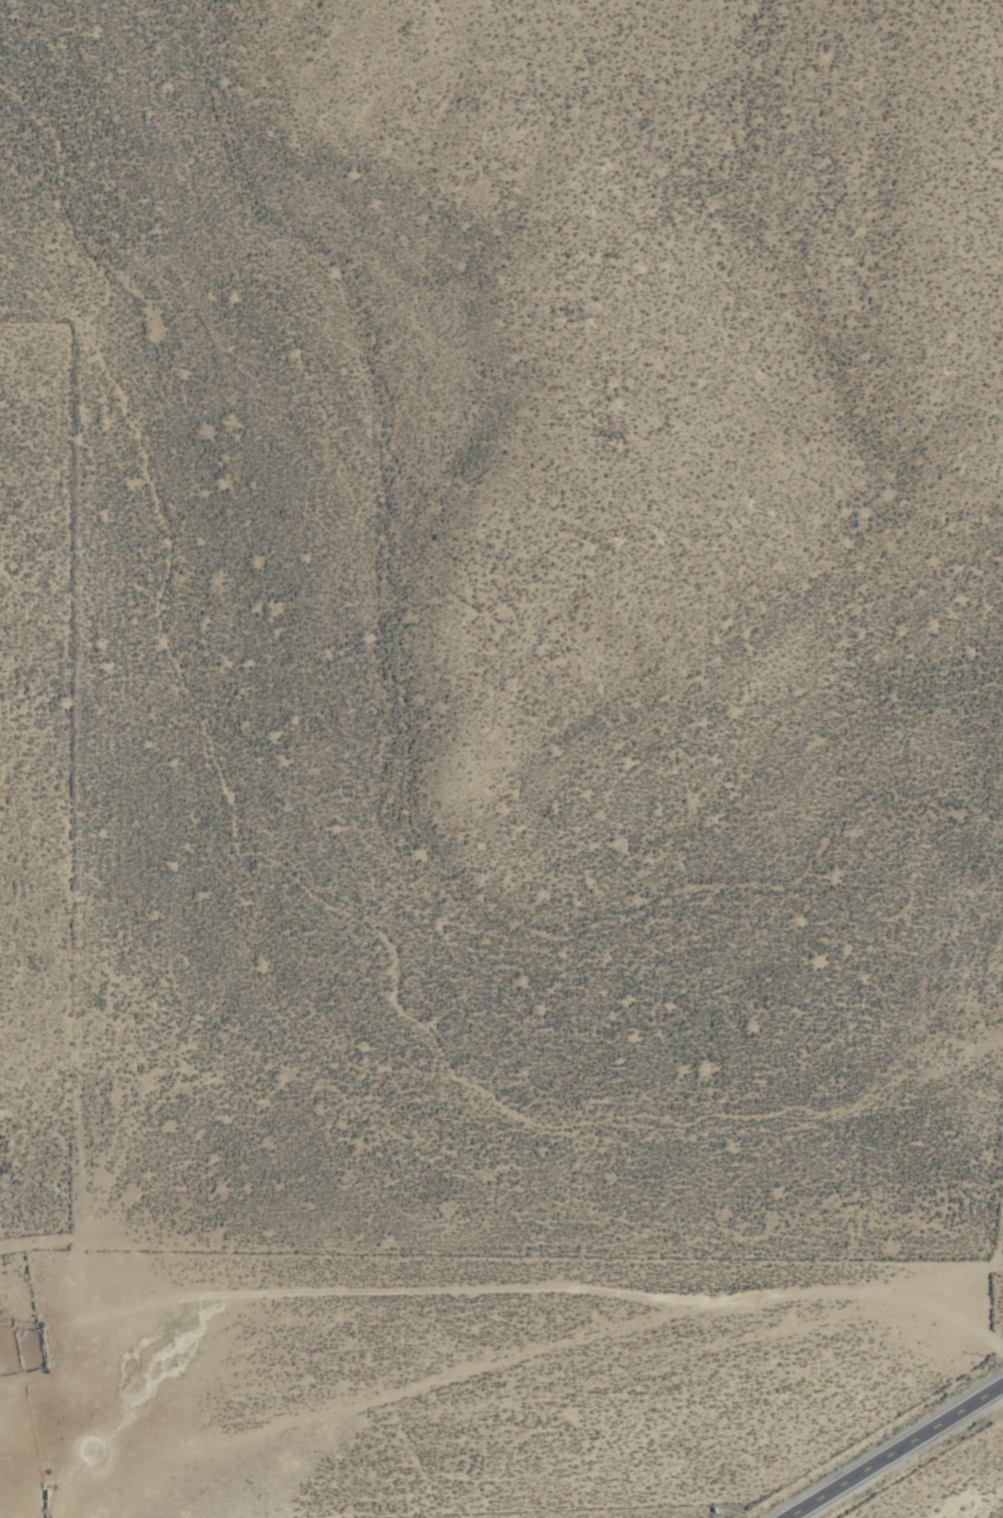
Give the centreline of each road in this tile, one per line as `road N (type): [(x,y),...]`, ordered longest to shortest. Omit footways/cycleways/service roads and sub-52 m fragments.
road 1 (primary): [(787,1517),(1002,1384)]

